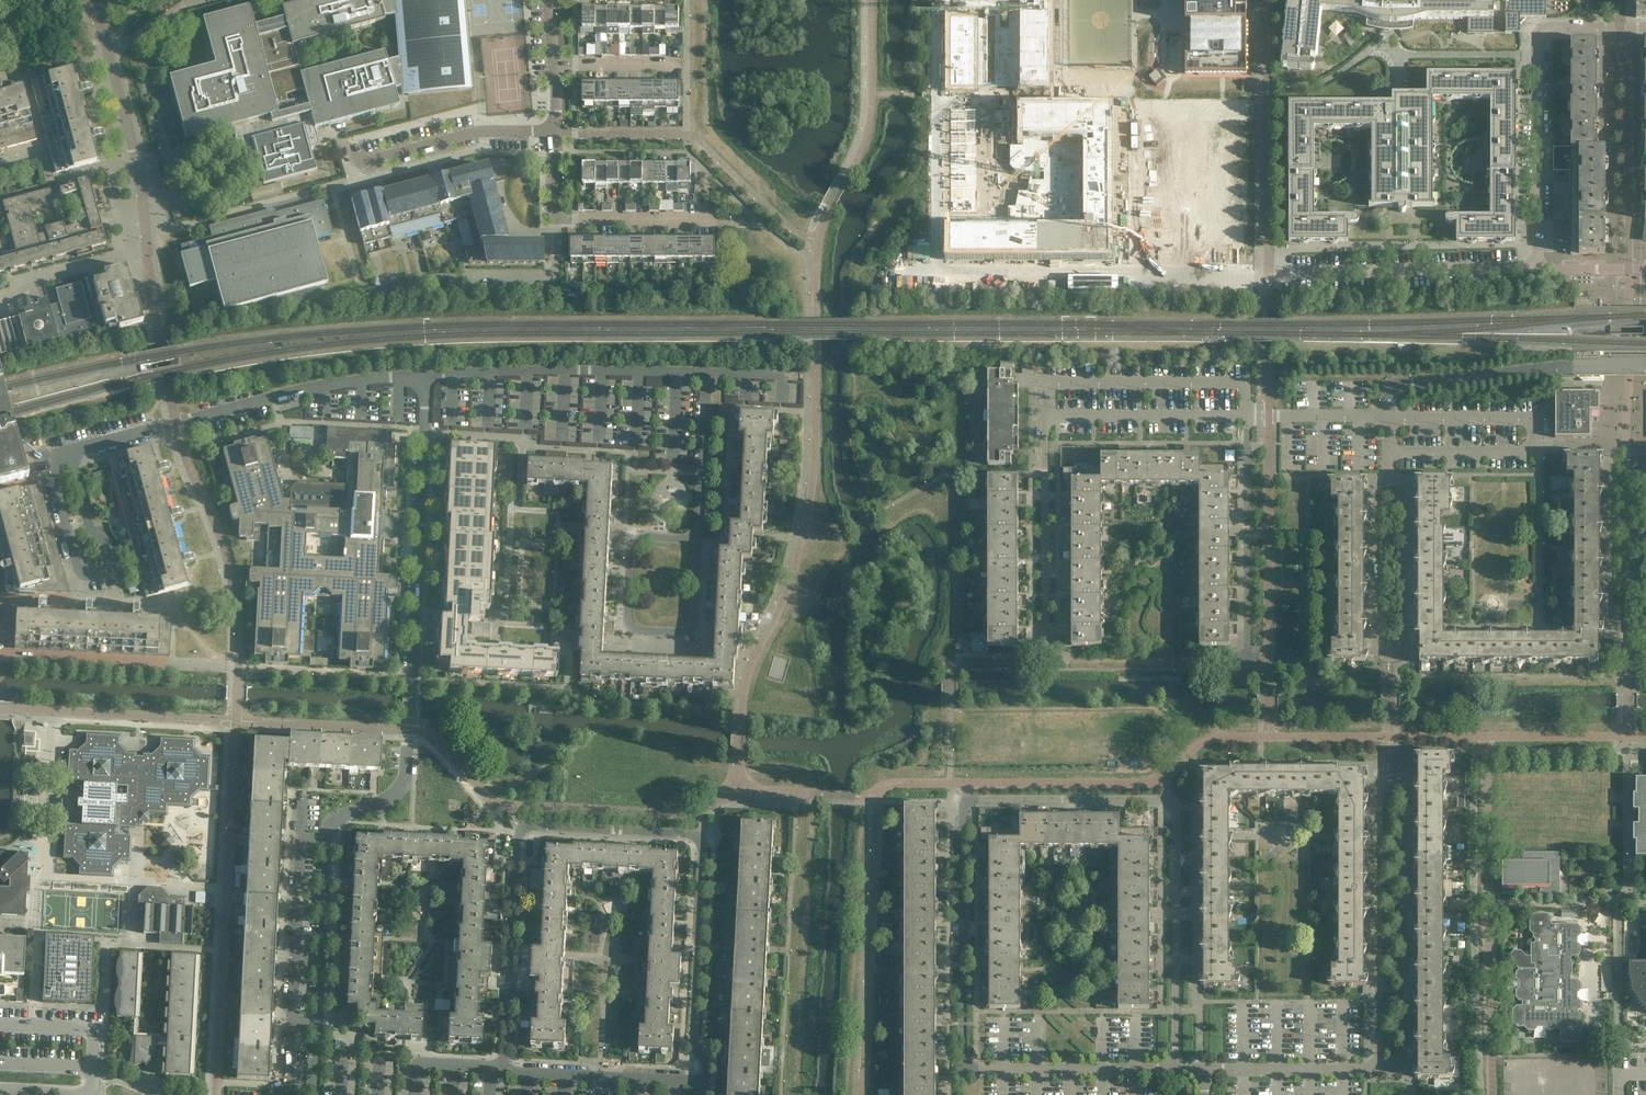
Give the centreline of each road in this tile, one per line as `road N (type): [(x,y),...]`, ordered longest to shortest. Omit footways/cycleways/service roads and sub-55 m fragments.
road 1 (residential): [(1178,1069),(1176,810),(1165,800),(974,799),(963,809),(966,1072),(1169,1070)]
road 2 (residential): [(324,842),(342,817),(406,786),(428,375)]
road 3 (residential): [(505,1066),(523,828),(701,839)]
road 4 (residential): [(1132,271),(1539,269)]
road 5 (residential): [(1371,1069),(1408,1069),(1407,773),(1391,764)]
road 6 (residential): [(1386,454),(1522,453),(1534,446),(1532,422),(1388,417)]
road 7 (residential): [(1391,764),(1372,776),(1371,1069)]
road 8 (residential): [(1539,269),(1541,36),(1620,29)]
road 9 (residential): [(705,223),(559,223),(557,66)]
road 10 (residential): [(707,371),(428,375)]
road 11 (residential): [(700,536),(694,638),(622,635),(625,531)]
road 12 (residential): [(176,423),(326,385),(428,375)]
road 13 (residential): [(706,1079),(708,1063),(694,1045),(701,839)]
road 14 (residential): [(1249,659),(1246,418)]
road 15 (residential): [(1046,641),(1048,417)]
road 16 (residential): [(1645,367),(1575,366),(1424,387)]
road 17 (residential): [(1388,651),(1408,630),(1407,477),(1388,474)]
road 18 (residential): [(1388,651),(1369,639),(1369,485),(1388,474)]
road 19 (residential): [(1246,418),(1048,417)]
road 20 (residential): [(1204,1069),(1371,1069)]
road 21 (residential): [(700,536),(707,371)]
road 22 (residential): [(557,66),(688,67)]
road 23 (residential): [(505,1066),(417,1061),(415,1094)]

